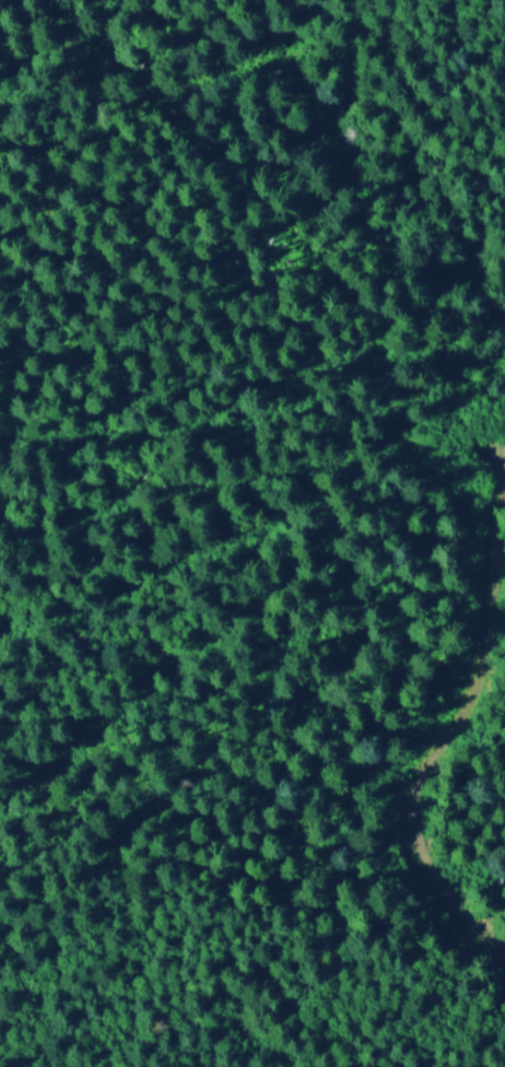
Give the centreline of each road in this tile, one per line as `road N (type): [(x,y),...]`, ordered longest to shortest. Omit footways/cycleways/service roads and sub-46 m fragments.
road 1 (track): [(504,952),(443,873),(426,842),(423,809),(442,757),(493,679),(504,578)]

